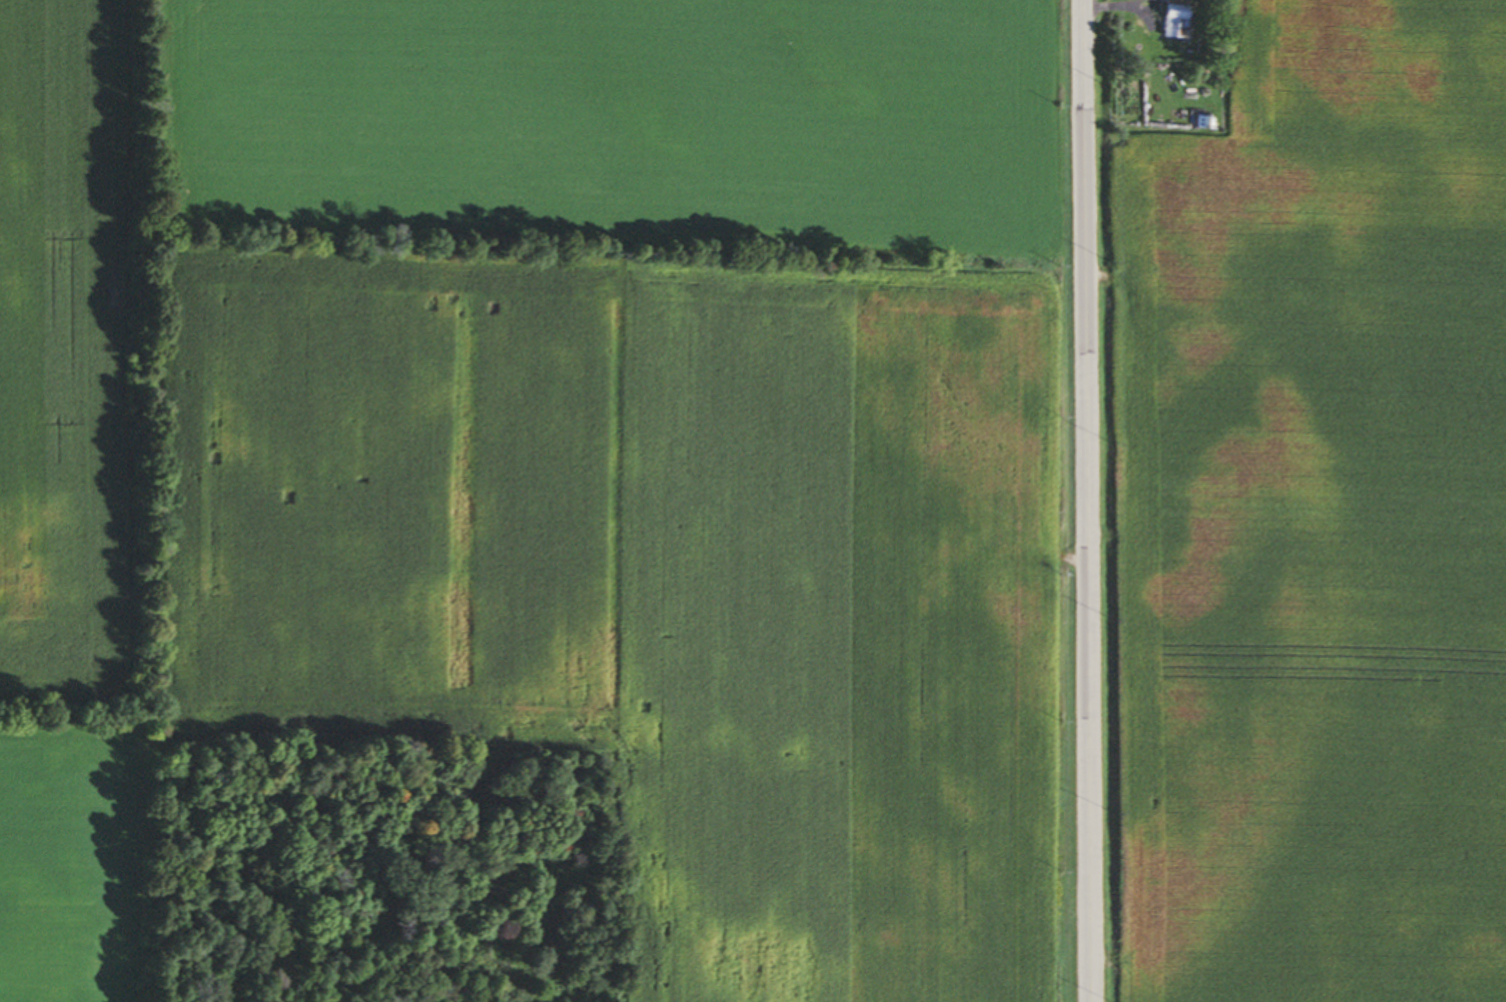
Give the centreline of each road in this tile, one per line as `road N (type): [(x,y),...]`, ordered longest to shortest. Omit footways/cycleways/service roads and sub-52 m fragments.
road 1 (tertiary): [(1092,1001),(1084,0)]

